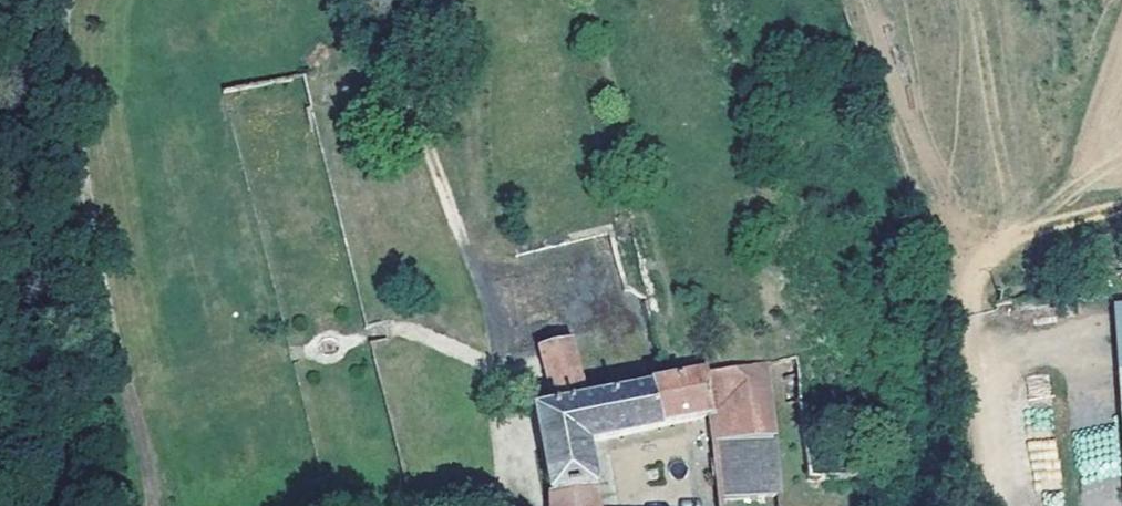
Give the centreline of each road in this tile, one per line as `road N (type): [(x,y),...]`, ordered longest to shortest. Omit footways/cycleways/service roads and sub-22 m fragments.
road 1 (track): [(144,505),(124,369),(50,34),(56,0)]
road 2 (track): [(375,0),(484,315)]
road 3 (track): [(980,303),(930,182),(871,0)]
road 4 (unclassified): [(484,315),(520,463),(520,505)]

